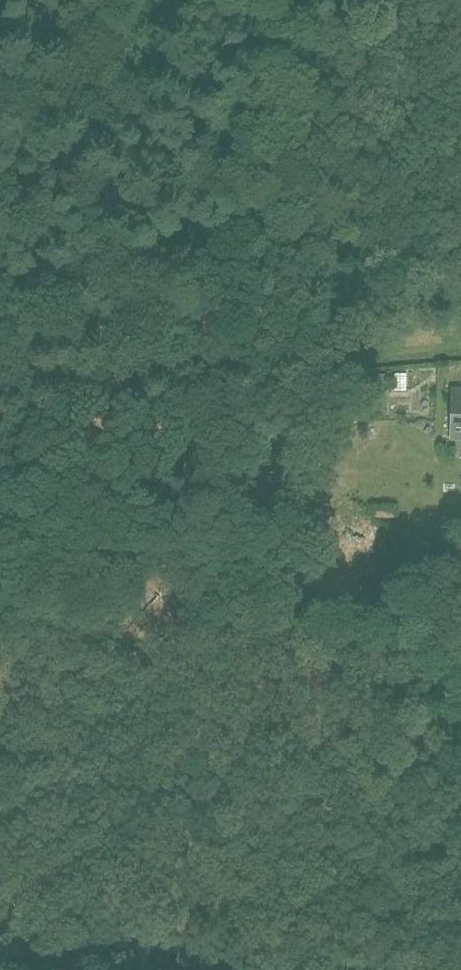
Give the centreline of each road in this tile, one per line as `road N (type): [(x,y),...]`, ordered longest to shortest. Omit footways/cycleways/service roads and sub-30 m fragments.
road 1 (track): [(460,326),(0,365)]

